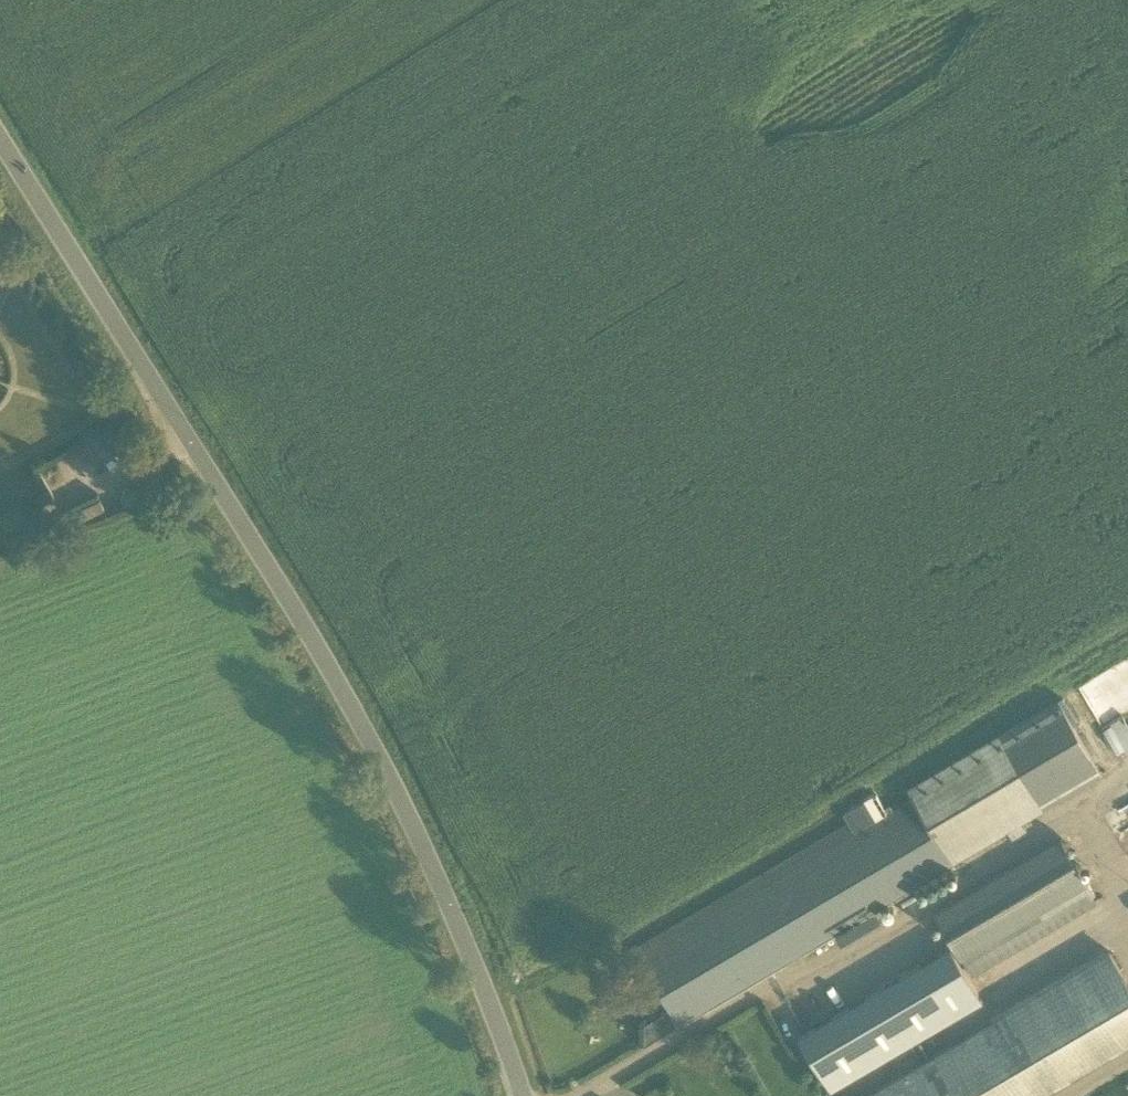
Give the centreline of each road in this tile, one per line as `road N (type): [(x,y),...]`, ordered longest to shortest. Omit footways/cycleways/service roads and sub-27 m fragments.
road 1 (unclassified): [(518,1095),(282,601),(0,138)]

